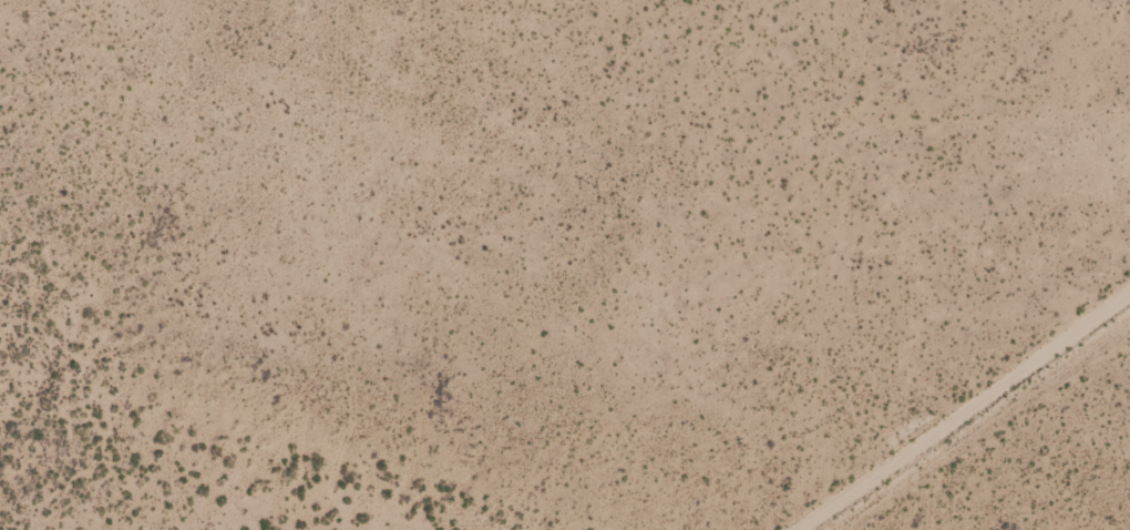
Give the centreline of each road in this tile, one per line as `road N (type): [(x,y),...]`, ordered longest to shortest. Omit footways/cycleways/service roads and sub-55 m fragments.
road 1 (track): [(750,529),(1129,258)]

